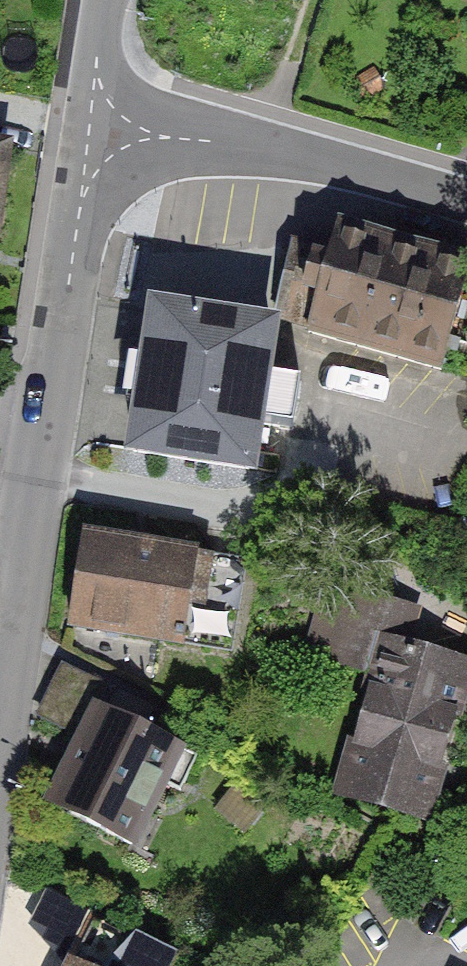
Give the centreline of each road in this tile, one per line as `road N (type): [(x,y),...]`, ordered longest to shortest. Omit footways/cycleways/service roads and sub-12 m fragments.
road 1 (residential): [(89,145),(0,699)]
road 2 (residential): [(466,194),(273,143),(89,145)]
road 3 (residential): [(106,0),(89,145)]

